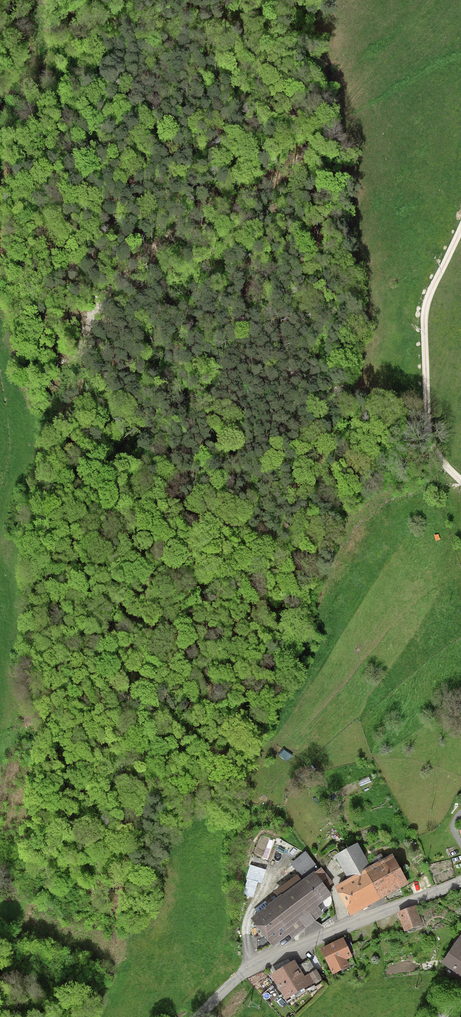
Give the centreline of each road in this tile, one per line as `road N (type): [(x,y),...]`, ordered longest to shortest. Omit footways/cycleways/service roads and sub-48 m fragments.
road 1 (track): [(0,408),(39,433),(54,431),(115,287),(211,208),(281,179),(331,131)]
road 2 (tertiary): [(200,1016),(260,963),(460,882)]
road 3 (track): [(0,176),(38,92),(45,0)]

